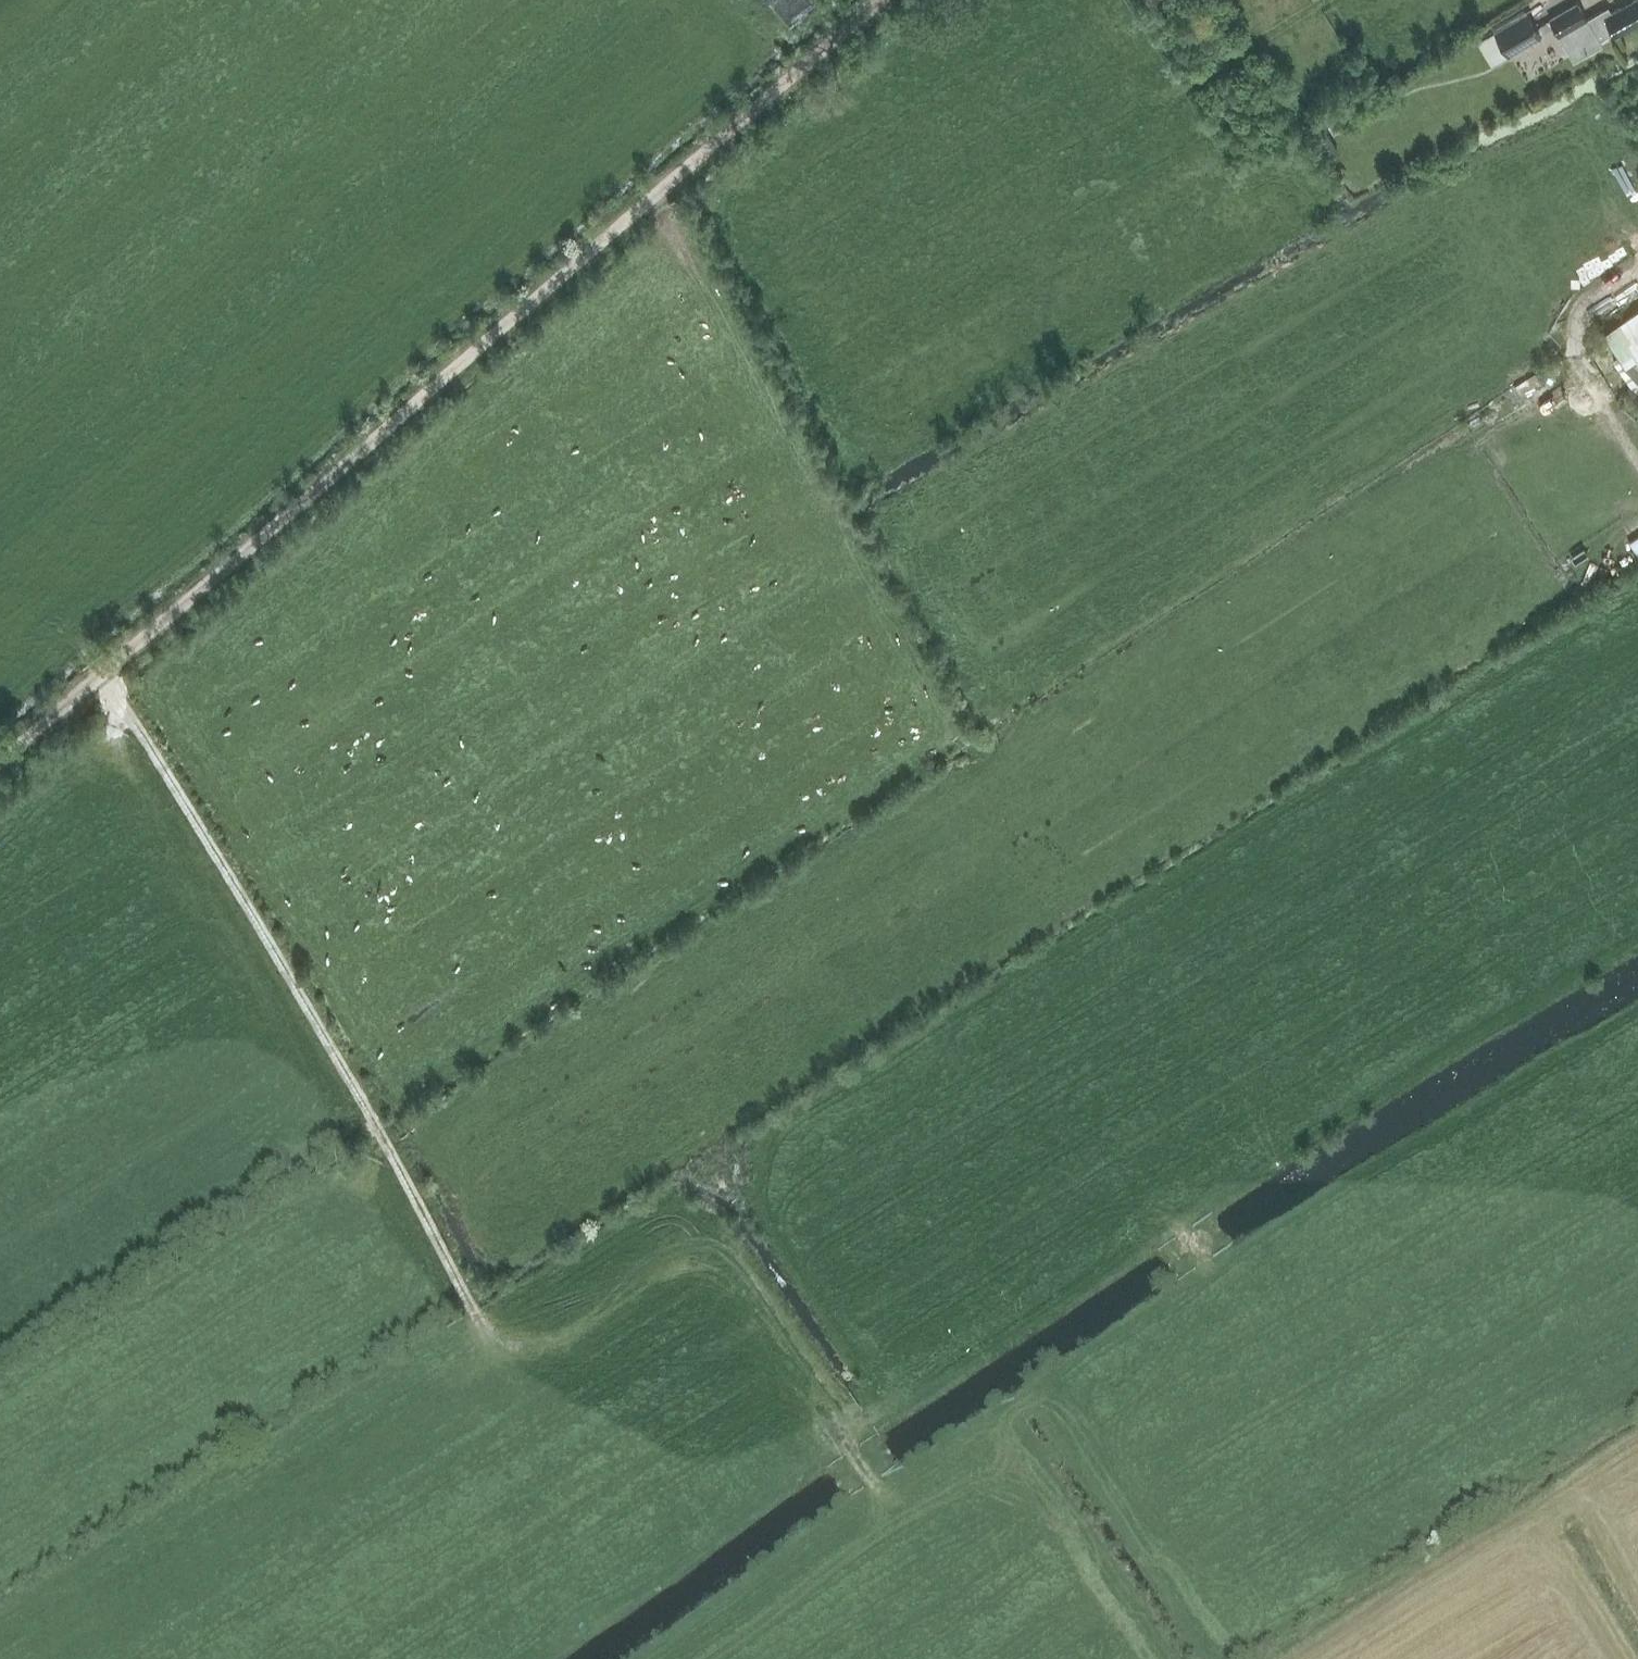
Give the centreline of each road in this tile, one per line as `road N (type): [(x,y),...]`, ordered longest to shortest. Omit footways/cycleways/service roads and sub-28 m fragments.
road 1 (track): [(882,0),(0,759)]

